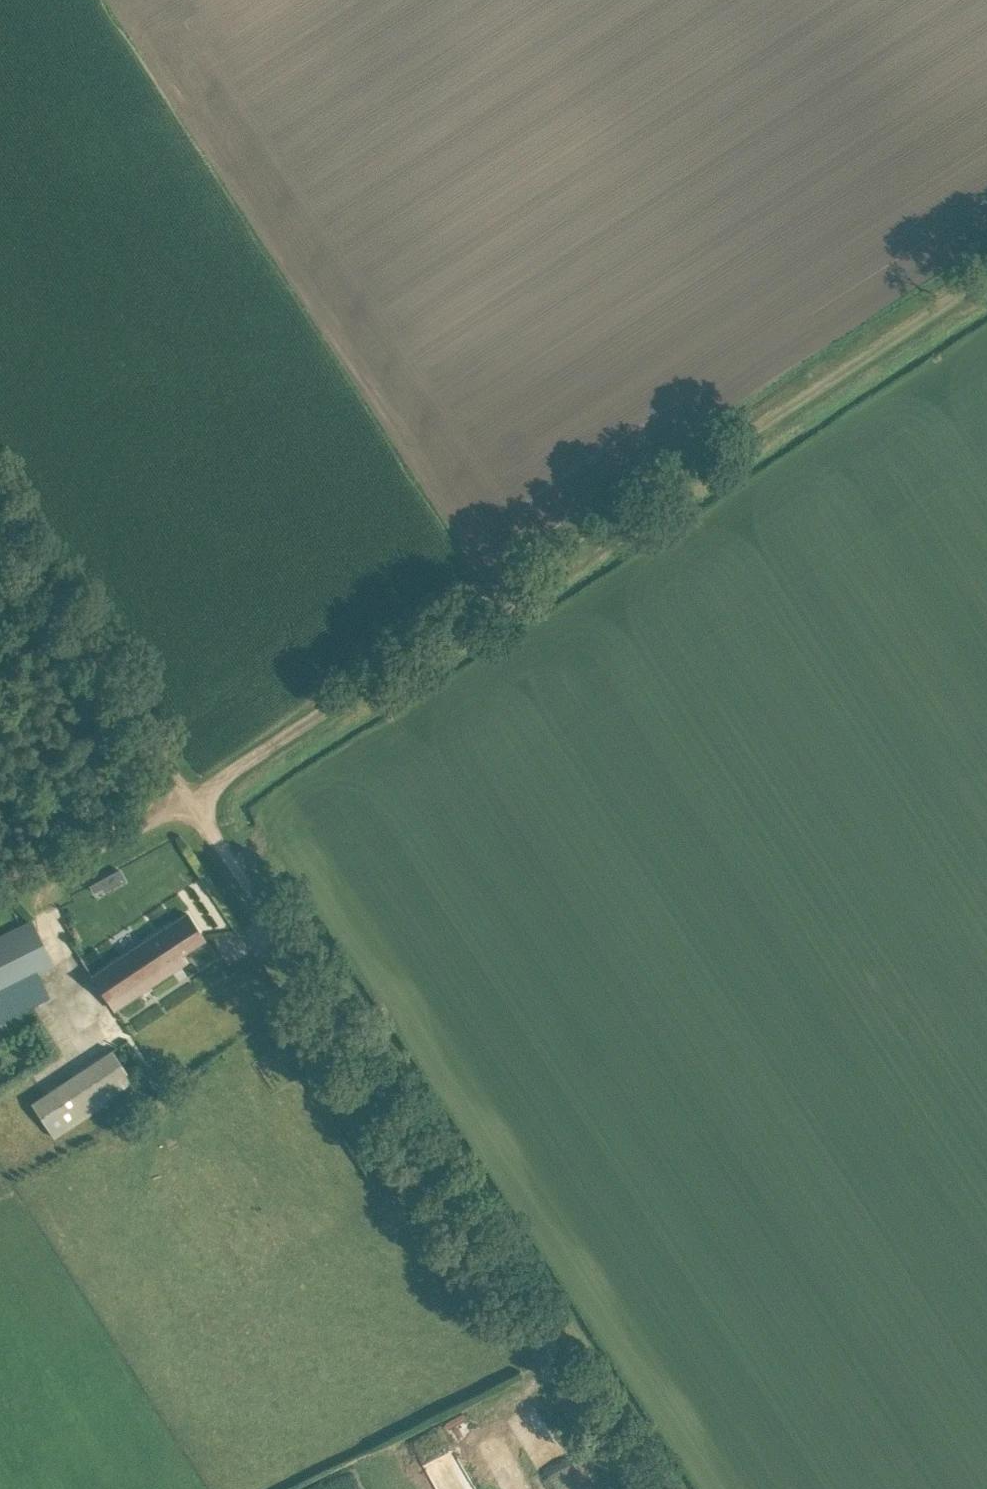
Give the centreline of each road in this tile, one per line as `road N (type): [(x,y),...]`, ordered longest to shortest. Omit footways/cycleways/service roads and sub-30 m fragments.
road 1 (track): [(204,805),(986,285)]
road 2 (unclassified): [(649,1488),(204,805)]
road 3 (track): [(204,805),(172,788),(0,528)]
road 4 (track): [(204,805),(0,905)]

